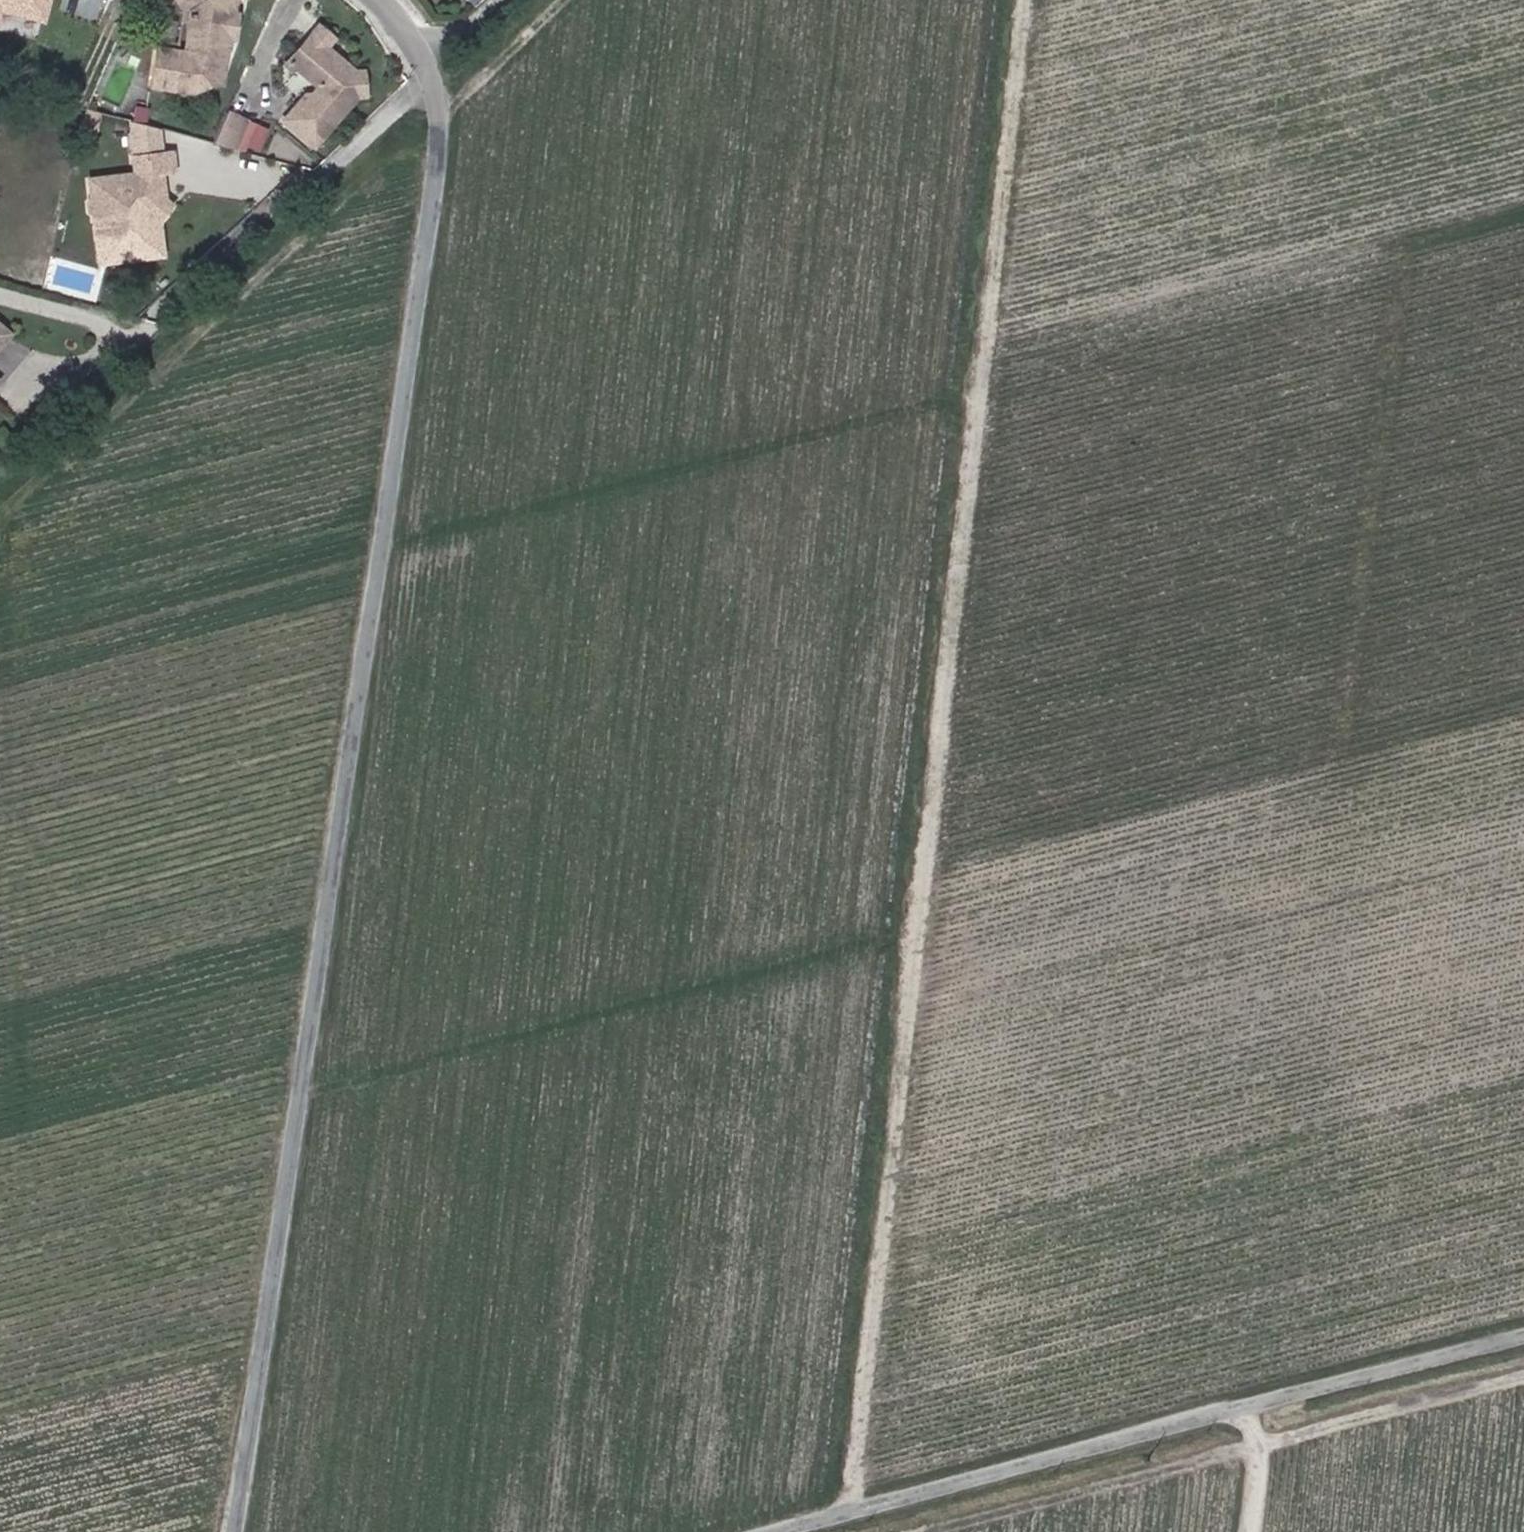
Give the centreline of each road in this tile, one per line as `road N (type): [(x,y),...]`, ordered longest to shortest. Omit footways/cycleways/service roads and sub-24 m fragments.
road 1 (residential): [(229,1531),(441,143),(419,51)]
road 2 (unclassified): [(720,1531),(1523,1337)]

